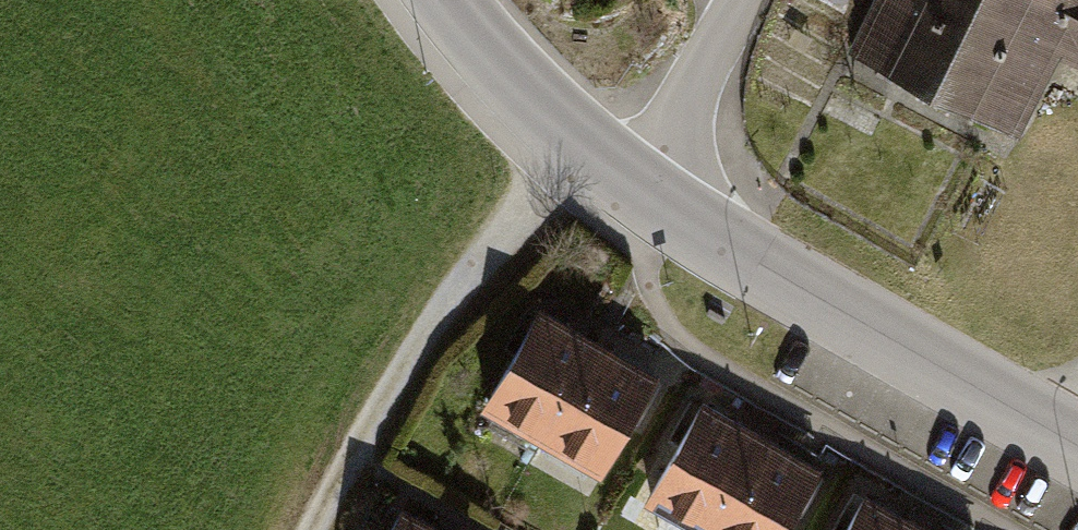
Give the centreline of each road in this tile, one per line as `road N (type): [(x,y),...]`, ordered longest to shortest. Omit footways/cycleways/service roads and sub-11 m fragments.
road 1 (residential): [(1077,438),(643,191)]
road 2 (track): [(592,155),(492,256),(359,450),(315,529)]
road 3 (residential): [(643,191),(592,155),(447,0)]
road 4 (residential): [(643,191),(743,0)]

